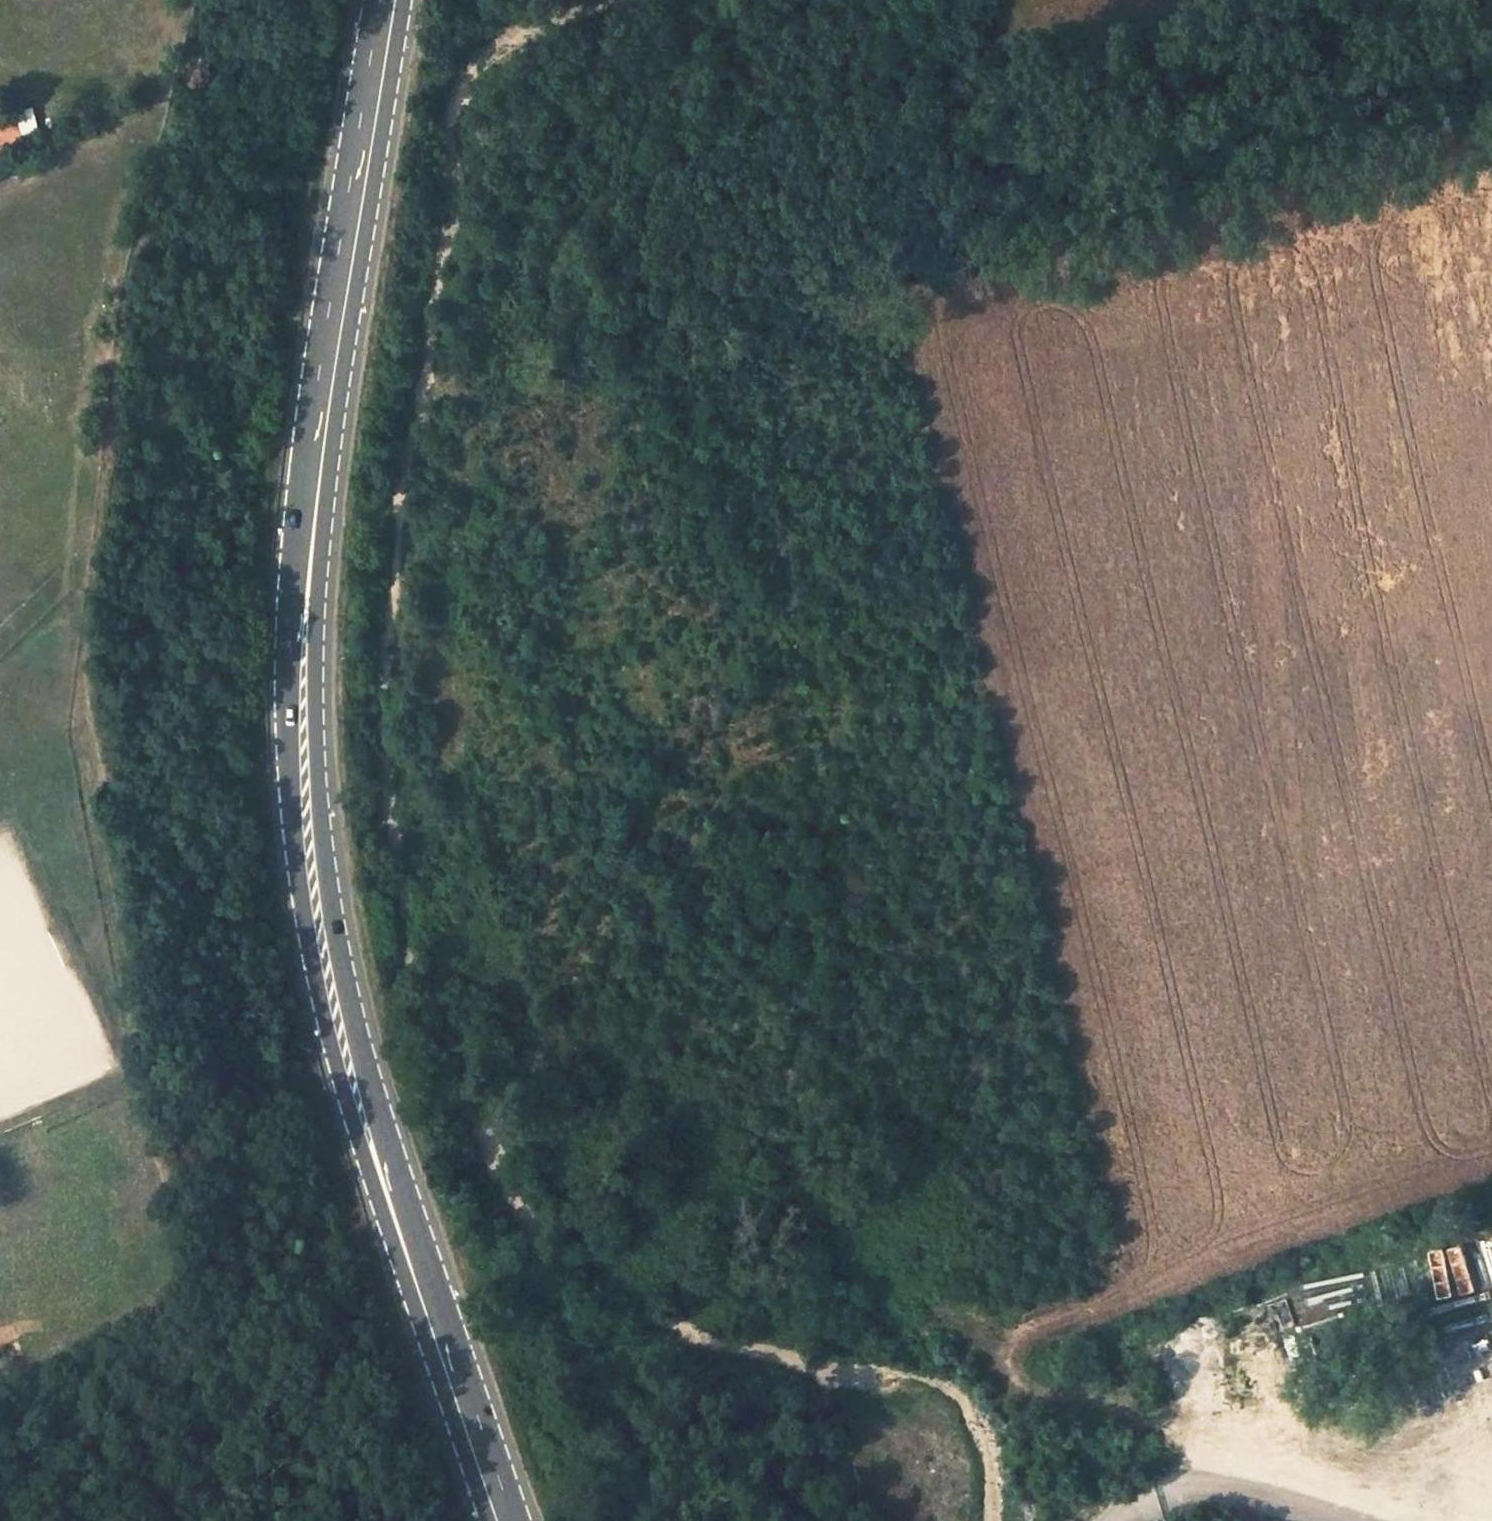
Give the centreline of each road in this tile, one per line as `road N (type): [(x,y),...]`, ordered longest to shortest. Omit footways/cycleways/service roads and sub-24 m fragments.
road 1 (primary): [(497,1520),(378,1192),(304,862),(316,486),(392,0)]
road 2 (track): [(1389,1520),(1238,1487),(1164,1496)]

